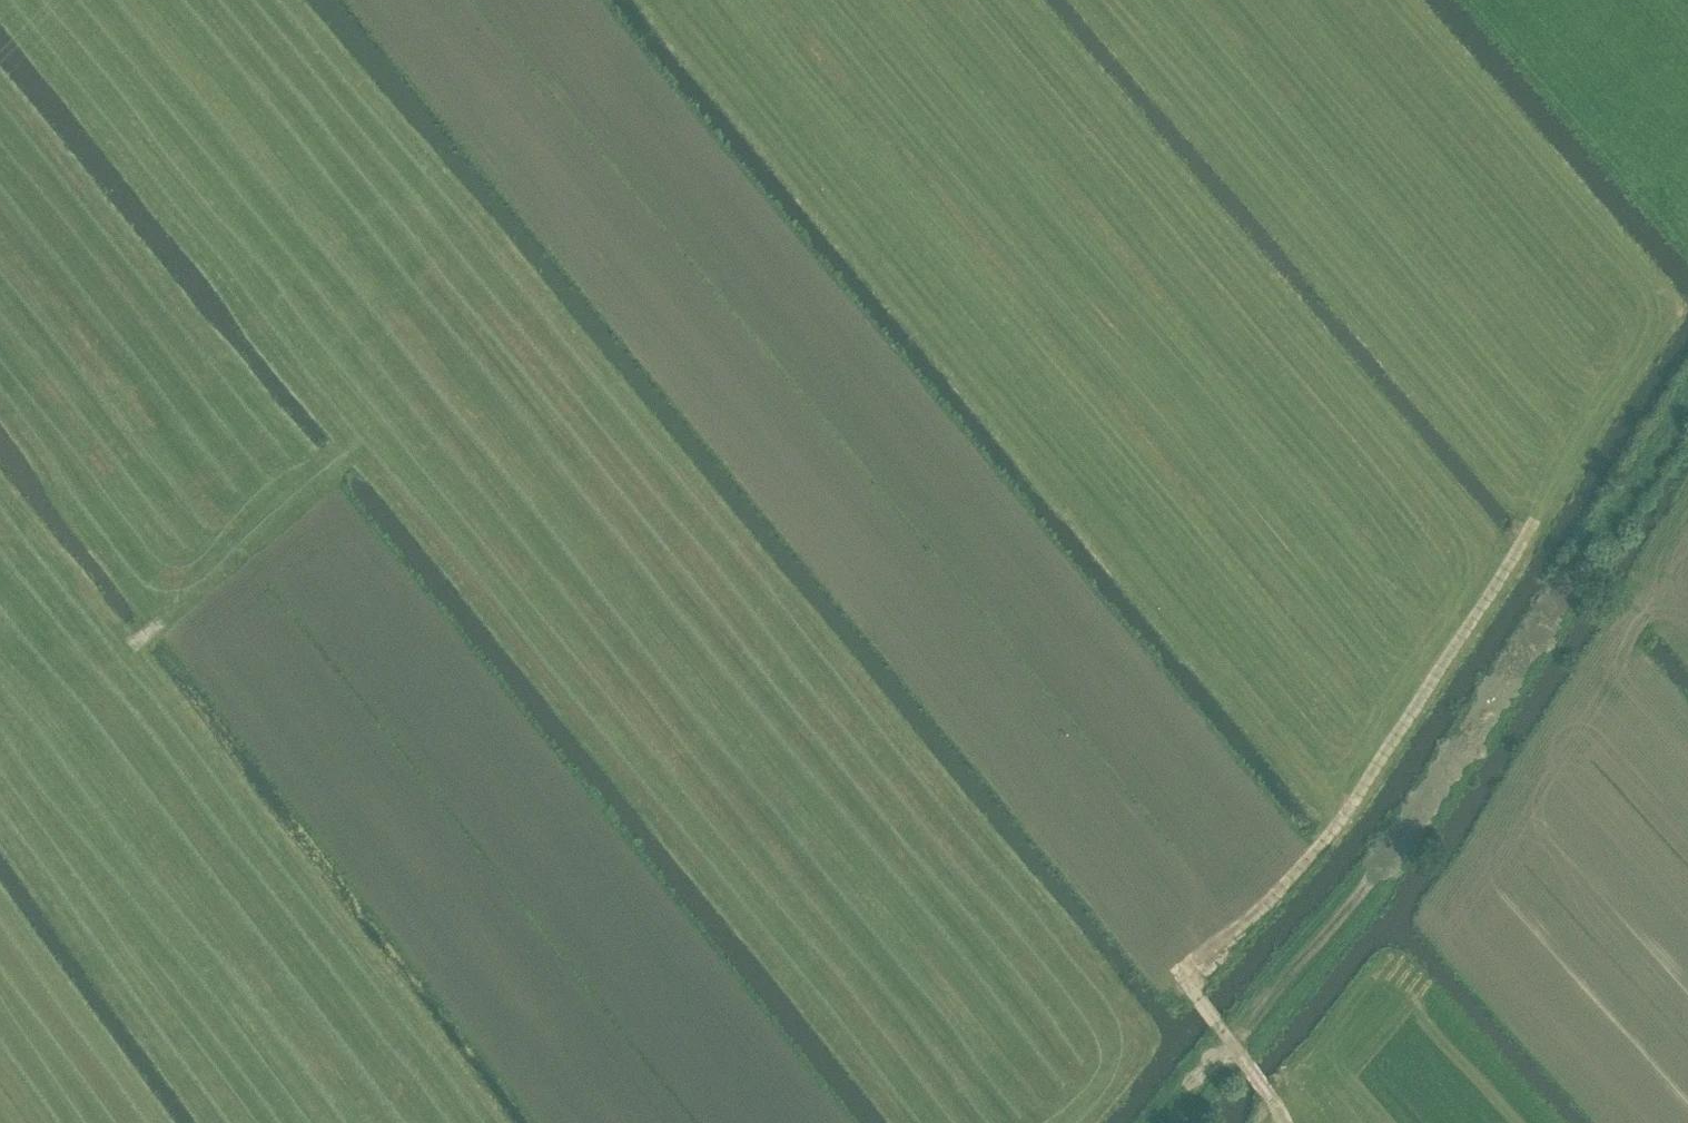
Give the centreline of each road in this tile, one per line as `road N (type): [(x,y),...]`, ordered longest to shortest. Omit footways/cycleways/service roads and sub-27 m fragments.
road 1 (track): [(1285,1122),(1184,977),(1304,867),(1360,795),(1535,521)]

